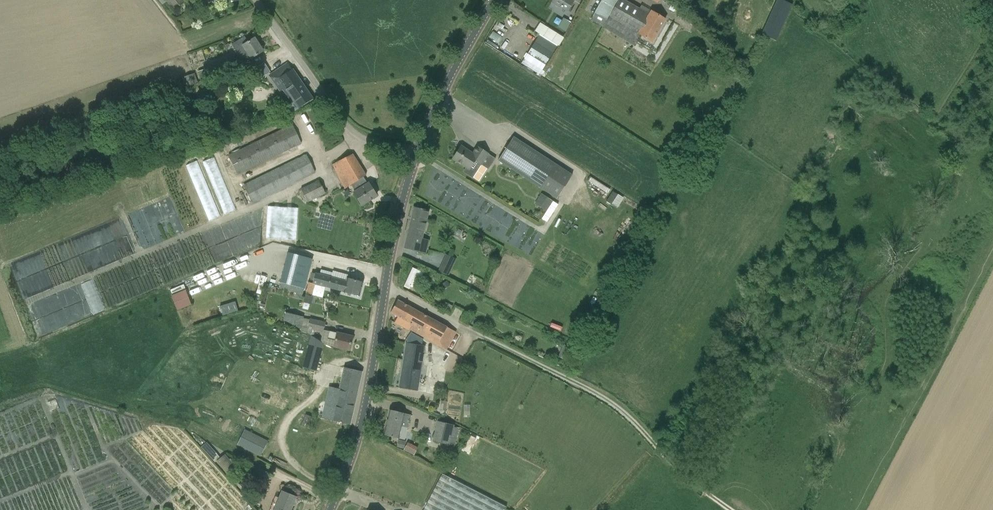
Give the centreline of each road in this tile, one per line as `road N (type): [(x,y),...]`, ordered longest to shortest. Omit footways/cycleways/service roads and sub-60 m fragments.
road 1 (track): [(730,509),(593,391),(384,293)]
road 2 (tertiary): [(329,509),(359,430),(414,161)]
road 3 (unclassified): [(253,0),(341,122),(369,144),(414,161)]
road 4 (tertiary): [(414,161),(494,0)]

